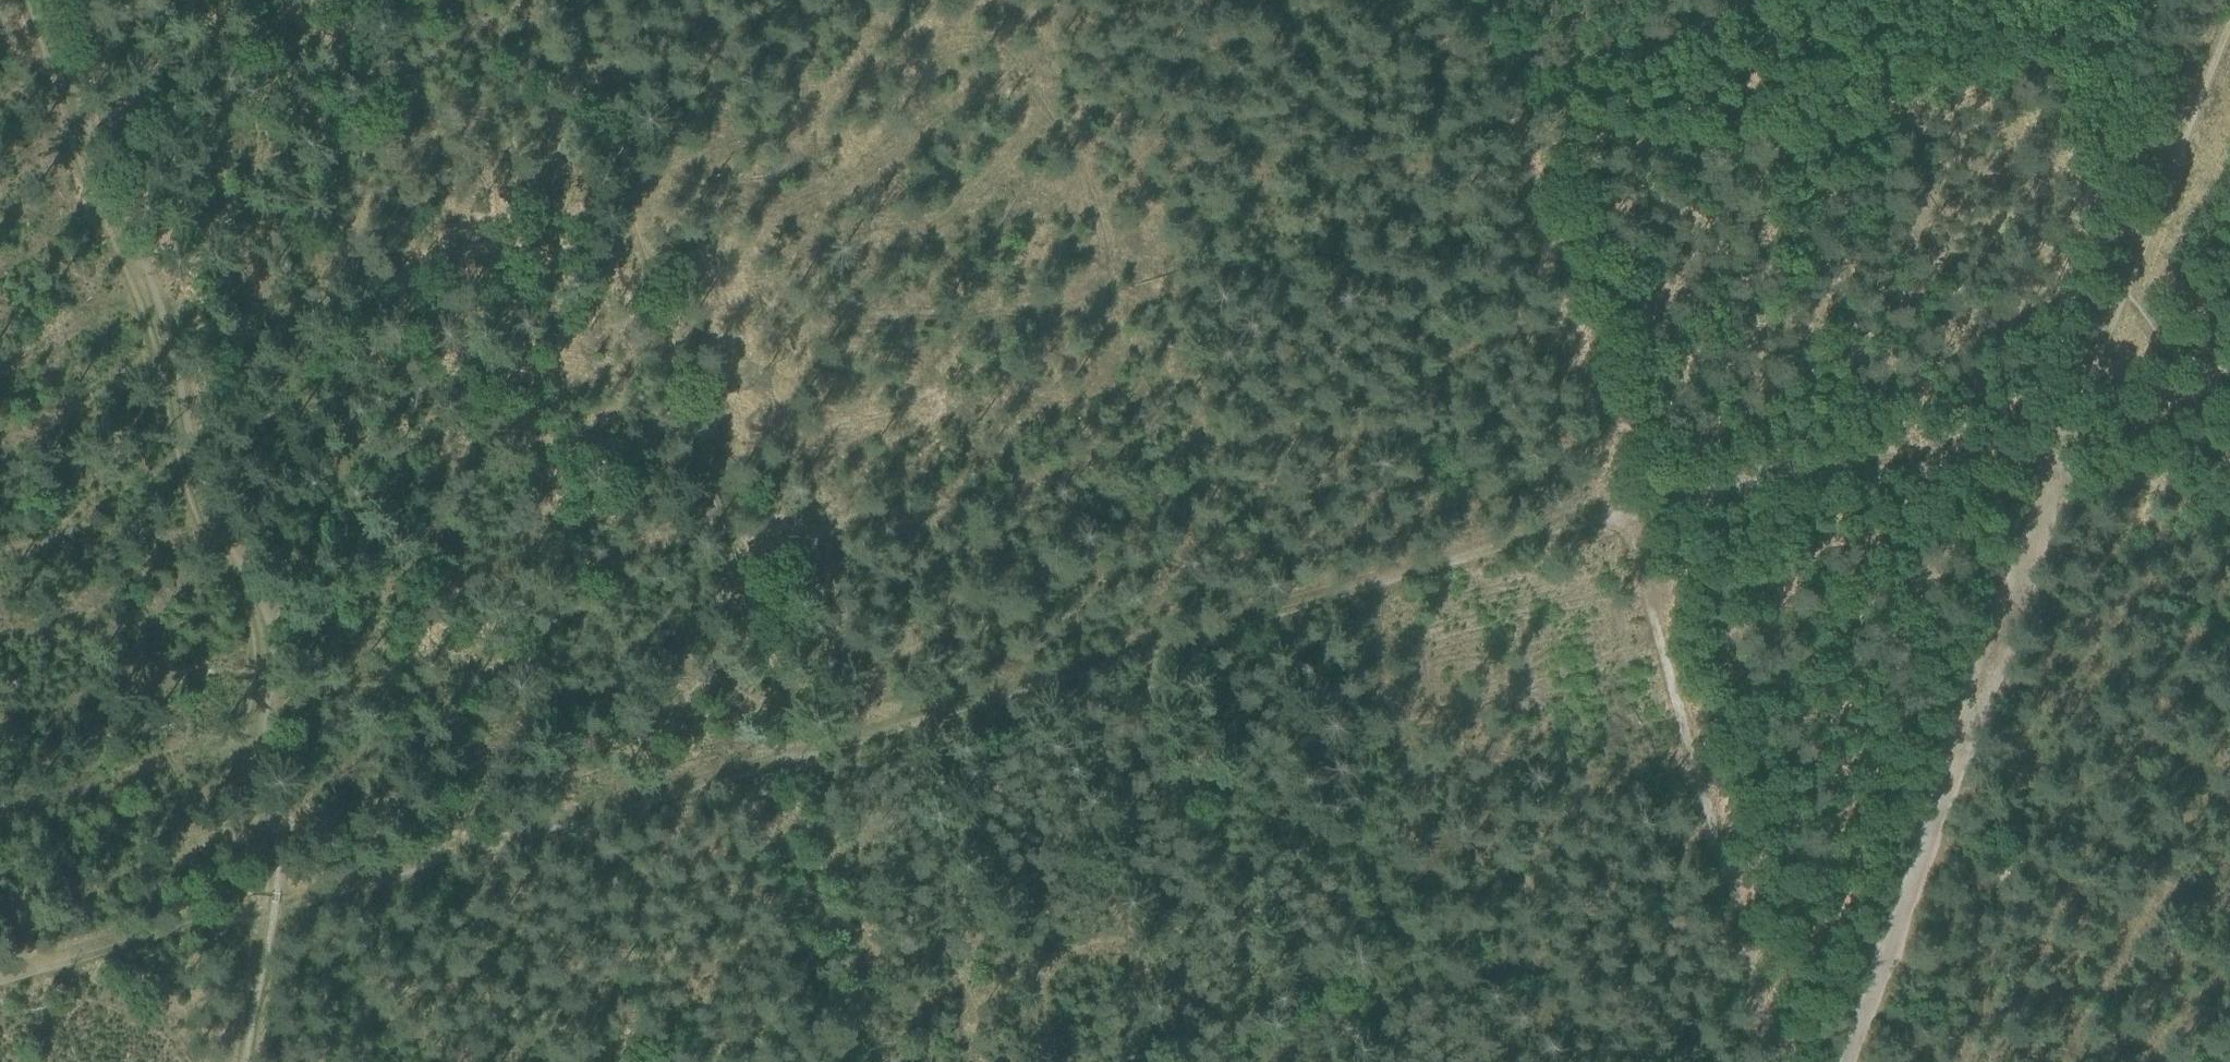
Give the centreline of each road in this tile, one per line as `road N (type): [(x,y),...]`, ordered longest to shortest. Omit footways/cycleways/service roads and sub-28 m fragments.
road 1 (track): [(0,970),(239,904),(273,906),(1624,501)]
road 2 (track): [(2229,3),(2113,289)]

